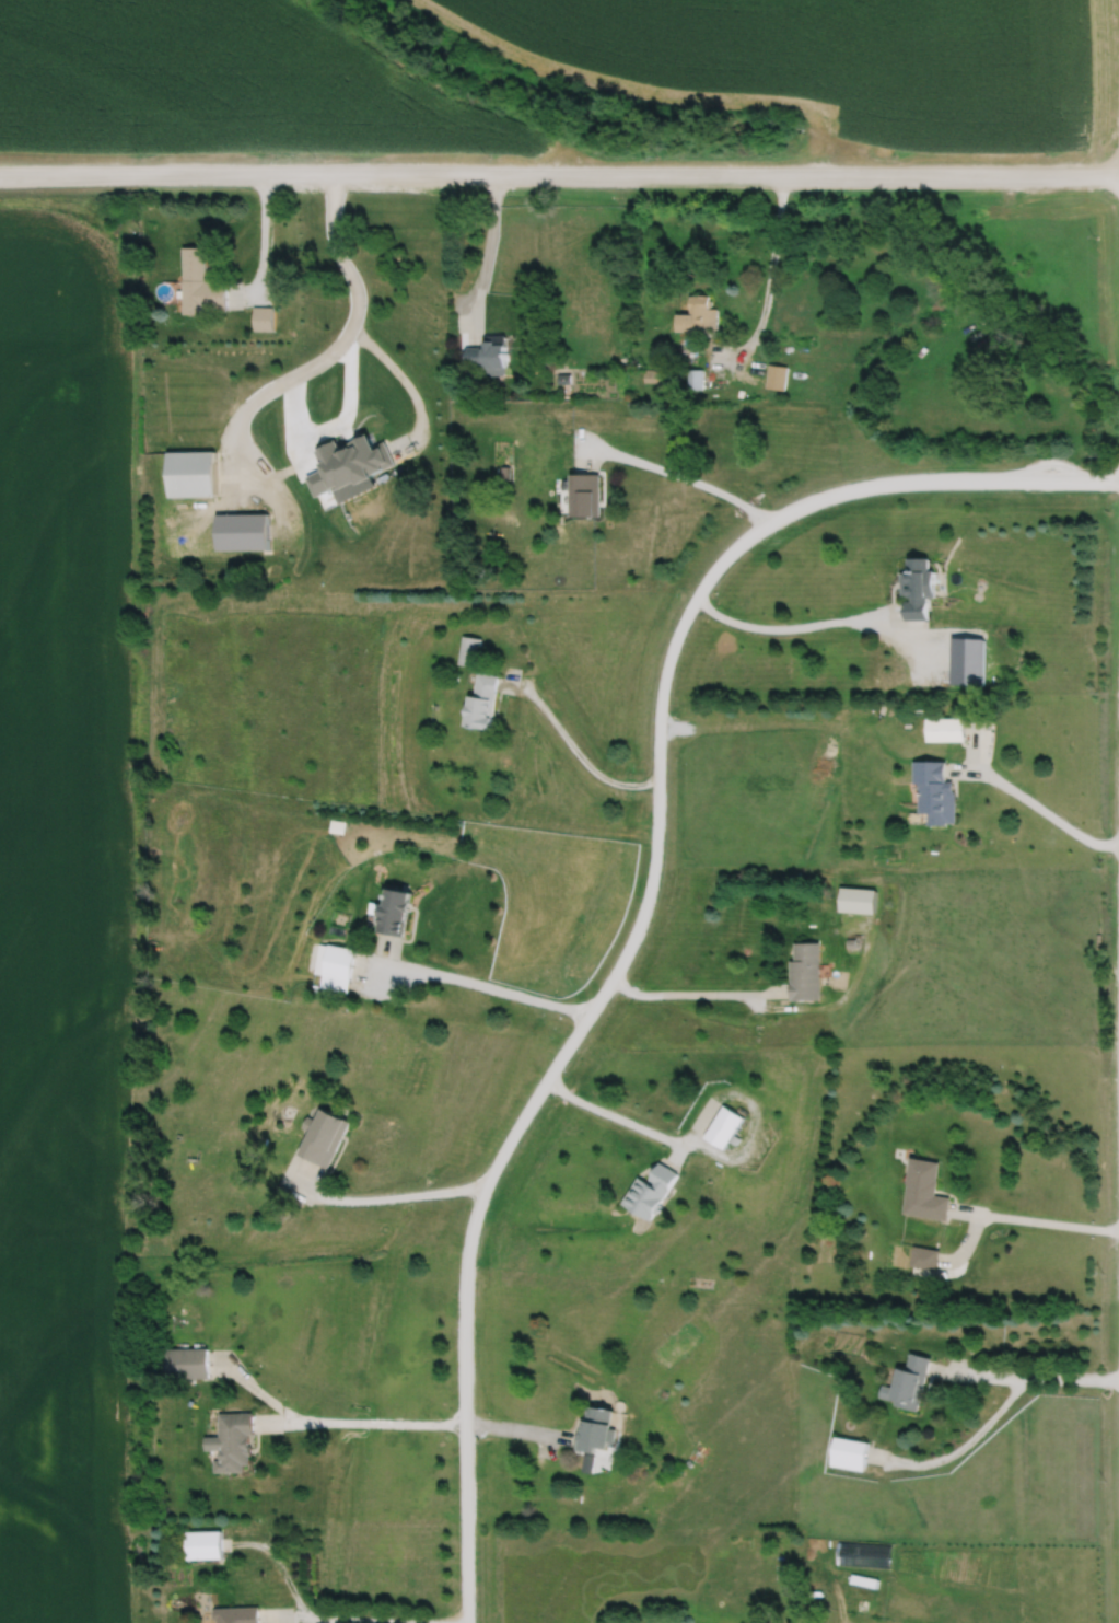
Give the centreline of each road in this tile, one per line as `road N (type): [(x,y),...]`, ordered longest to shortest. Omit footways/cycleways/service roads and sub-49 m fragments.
road 1 (residential): [(764,524),(704,583),(667,666),(656,849),(639,924),(531,1103),(475,1216),(465,1266),(467,1622)]
road 2 (residential): [(0,176),(1118,173)]
road 3 (residential): [(1118,479),(885,483),(831,494),(764,524)]

